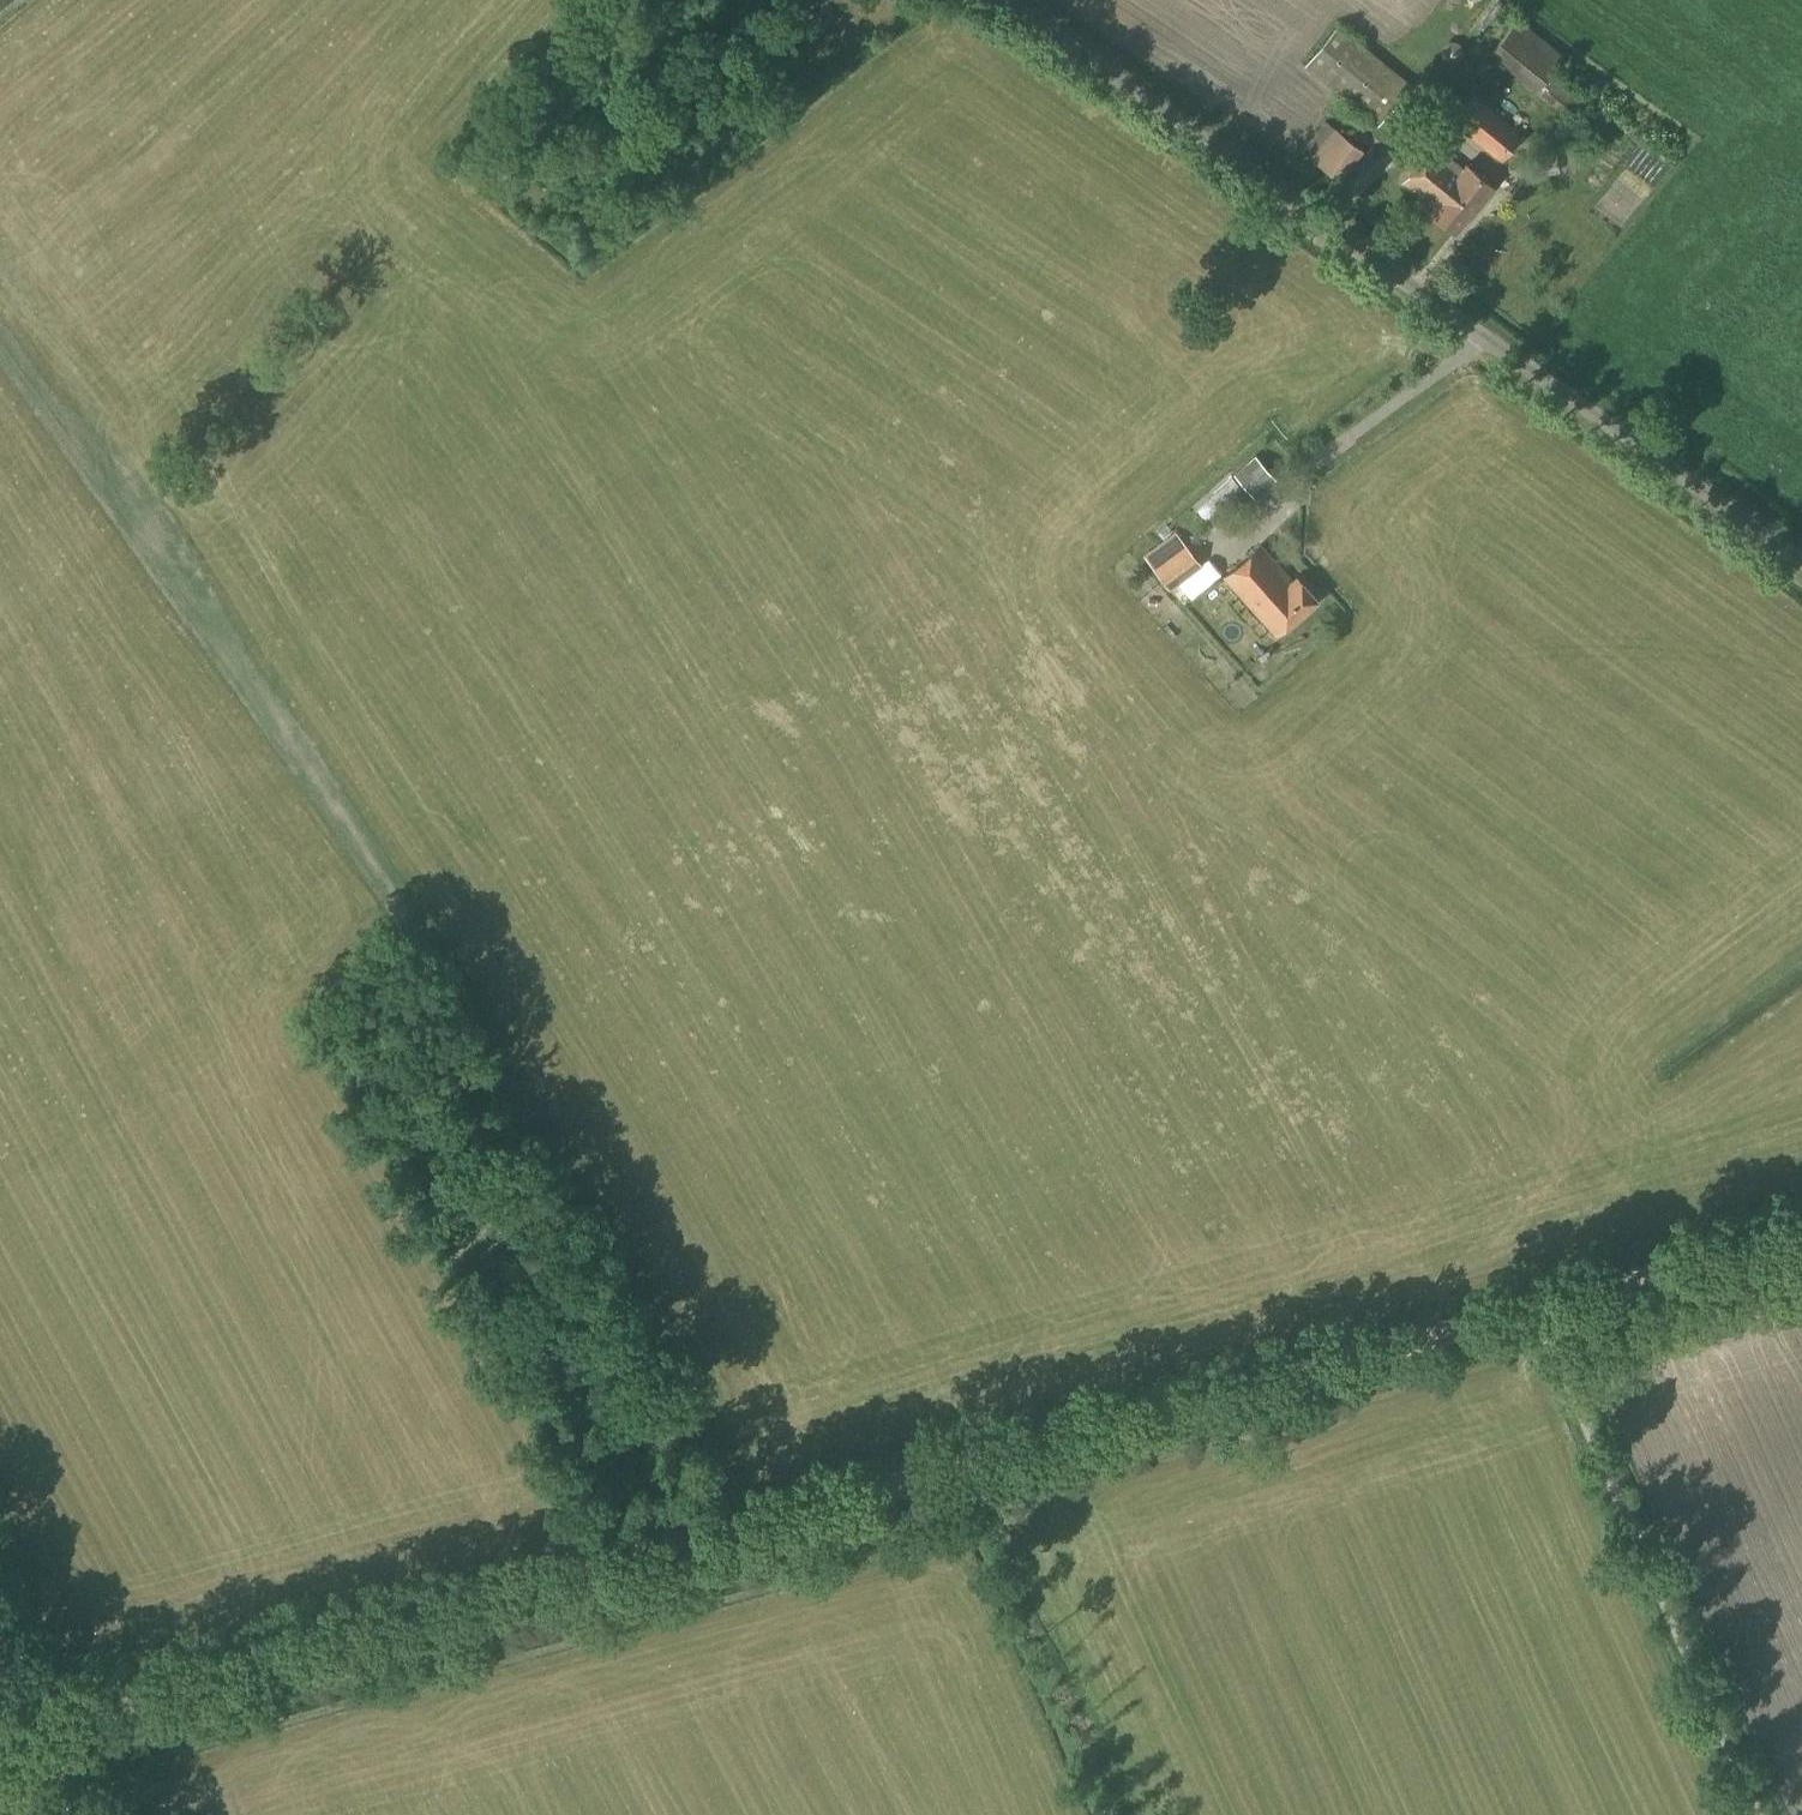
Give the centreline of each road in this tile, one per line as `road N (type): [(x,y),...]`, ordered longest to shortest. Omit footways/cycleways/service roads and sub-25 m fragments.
road 1 (track): [(41,1723),(1556,1308)]
road 2 (unclassified): [(1801,565),(1002,0)]
road 3 (unclassified): [(1556,1308),(1801,1237)]

